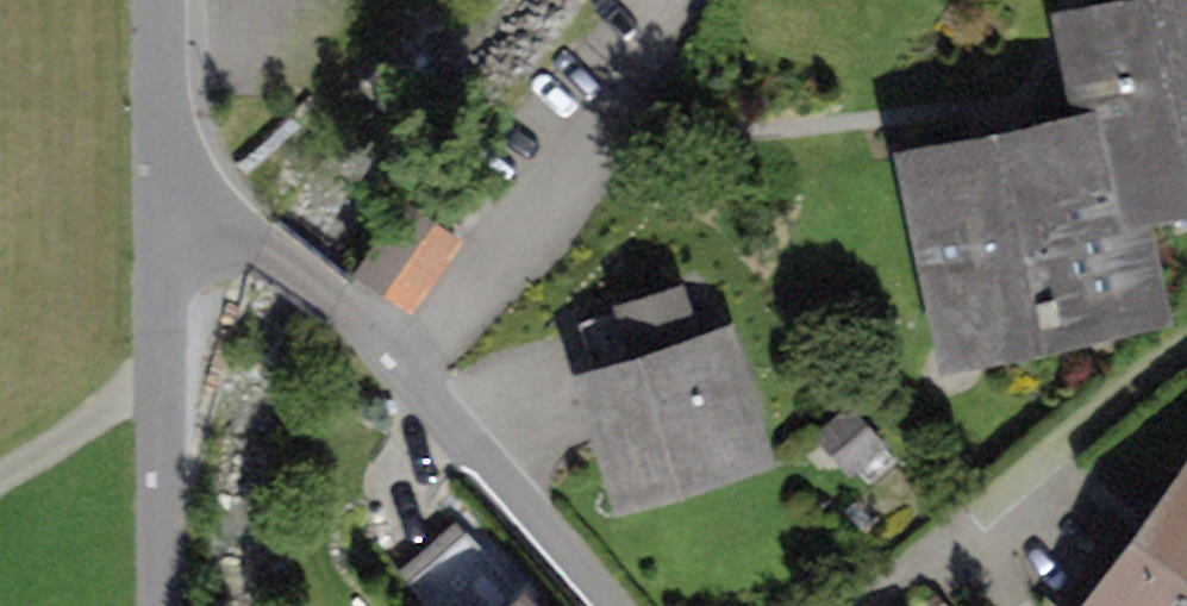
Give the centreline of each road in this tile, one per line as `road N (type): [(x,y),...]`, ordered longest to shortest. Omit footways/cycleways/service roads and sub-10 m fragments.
road 1 (residential): [(593,605),(348,317),(232,238),(157,235)]
road 2 (unclassified): [(159,605),(157,235)]
road 3 (residential): [(1055,449),(852,605)]
road 4 (unclassified): [(157,235),(154,0)]
road 5 (track): [(1186,342),(1055,449)]

